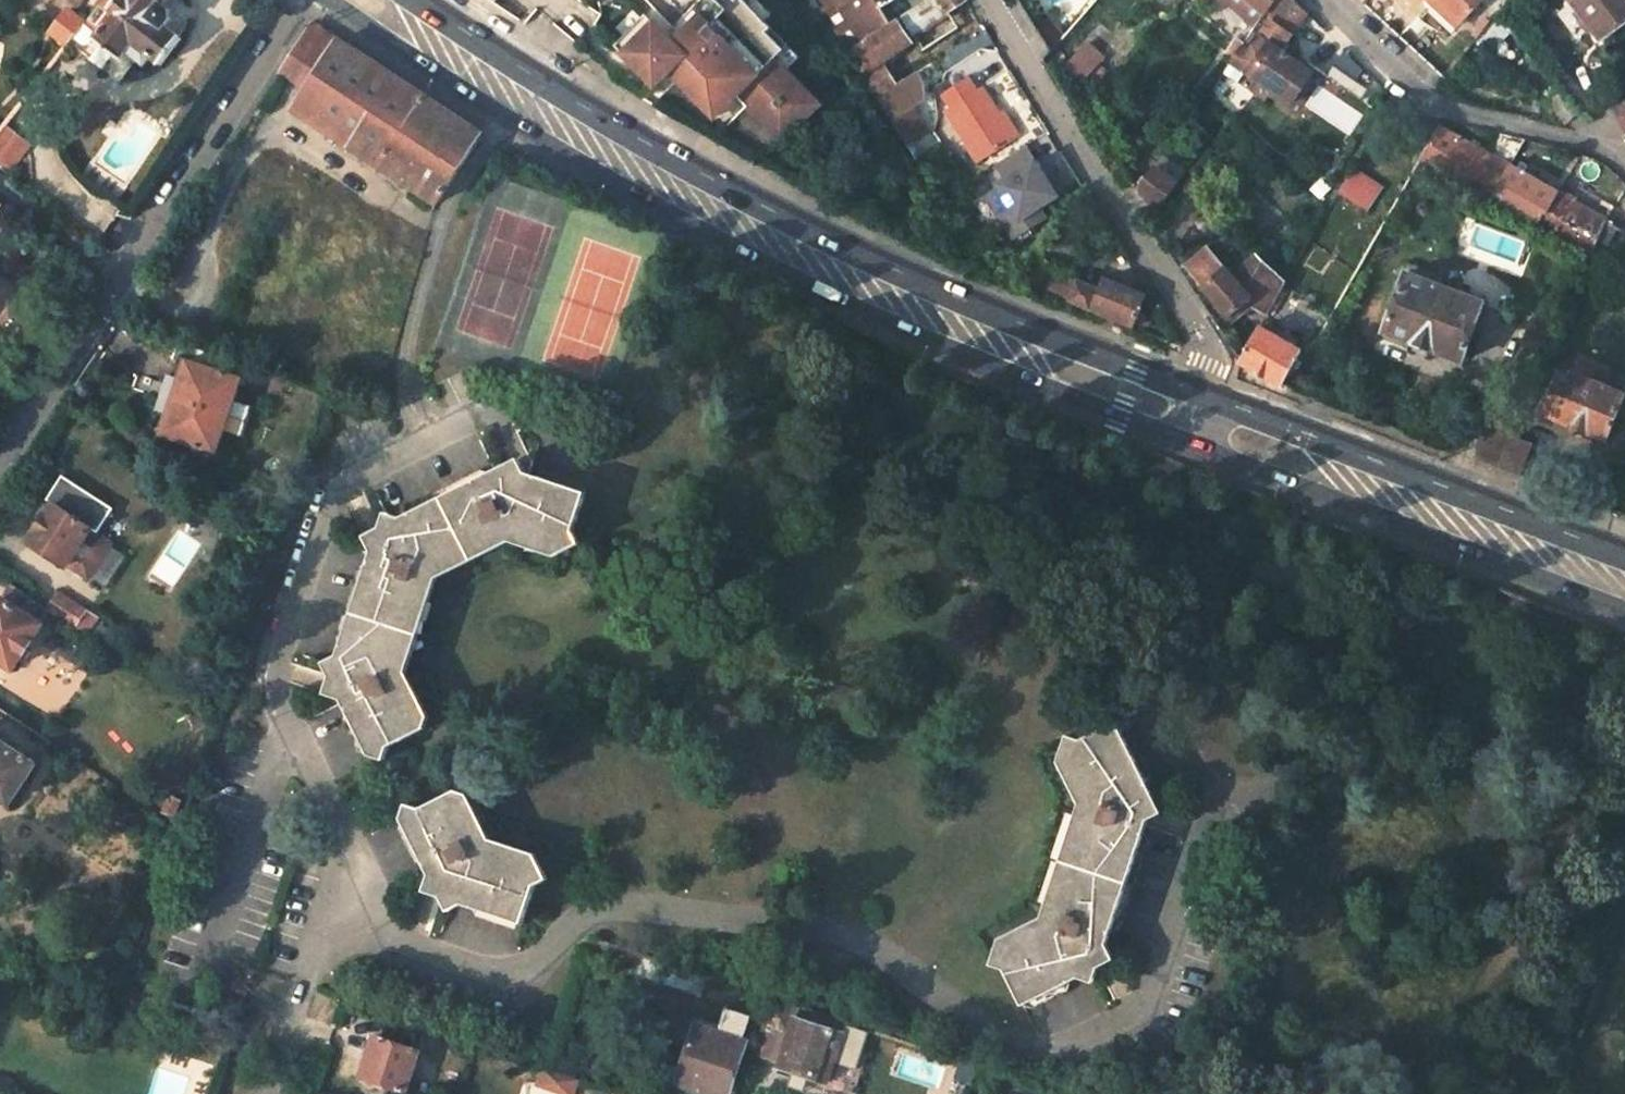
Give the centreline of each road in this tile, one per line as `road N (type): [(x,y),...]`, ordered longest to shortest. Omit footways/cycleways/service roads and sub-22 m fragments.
road 1 (residential): [(323,943),(372,937),(512,975),(546,959),(592,915),(822,927),(1018,1054),(1122,1030),(1168,970),(1173,856)]
road 2 (primary): [(1194,394),(816,232),(629,134),(416,0)]
road 3 (primary): [(518,89),(755,220),(1188,412)]
road 4 (residential): [(441,438),(327,502),(266,677),(338,843),(323,943)]
road 5 (residential): [(0,456),(299,0)]
road 6 (primary): [(1188,412),(1624,580)]
road 7 (primary): [(1624,558),(1194,394)]
road 8 (residential): [(988,0),(1206,350),(1194,394)]
road 9 (residential): [(518,89),(452,207),(406,353),(441,438)]
road 10 (residential): [(1624,162),(1573,138),(1428,100),(1321,0)]
road 11 (residential): [(323,943),(271,1093)]
road 12 (primary): [(388,0),(518,89)]

